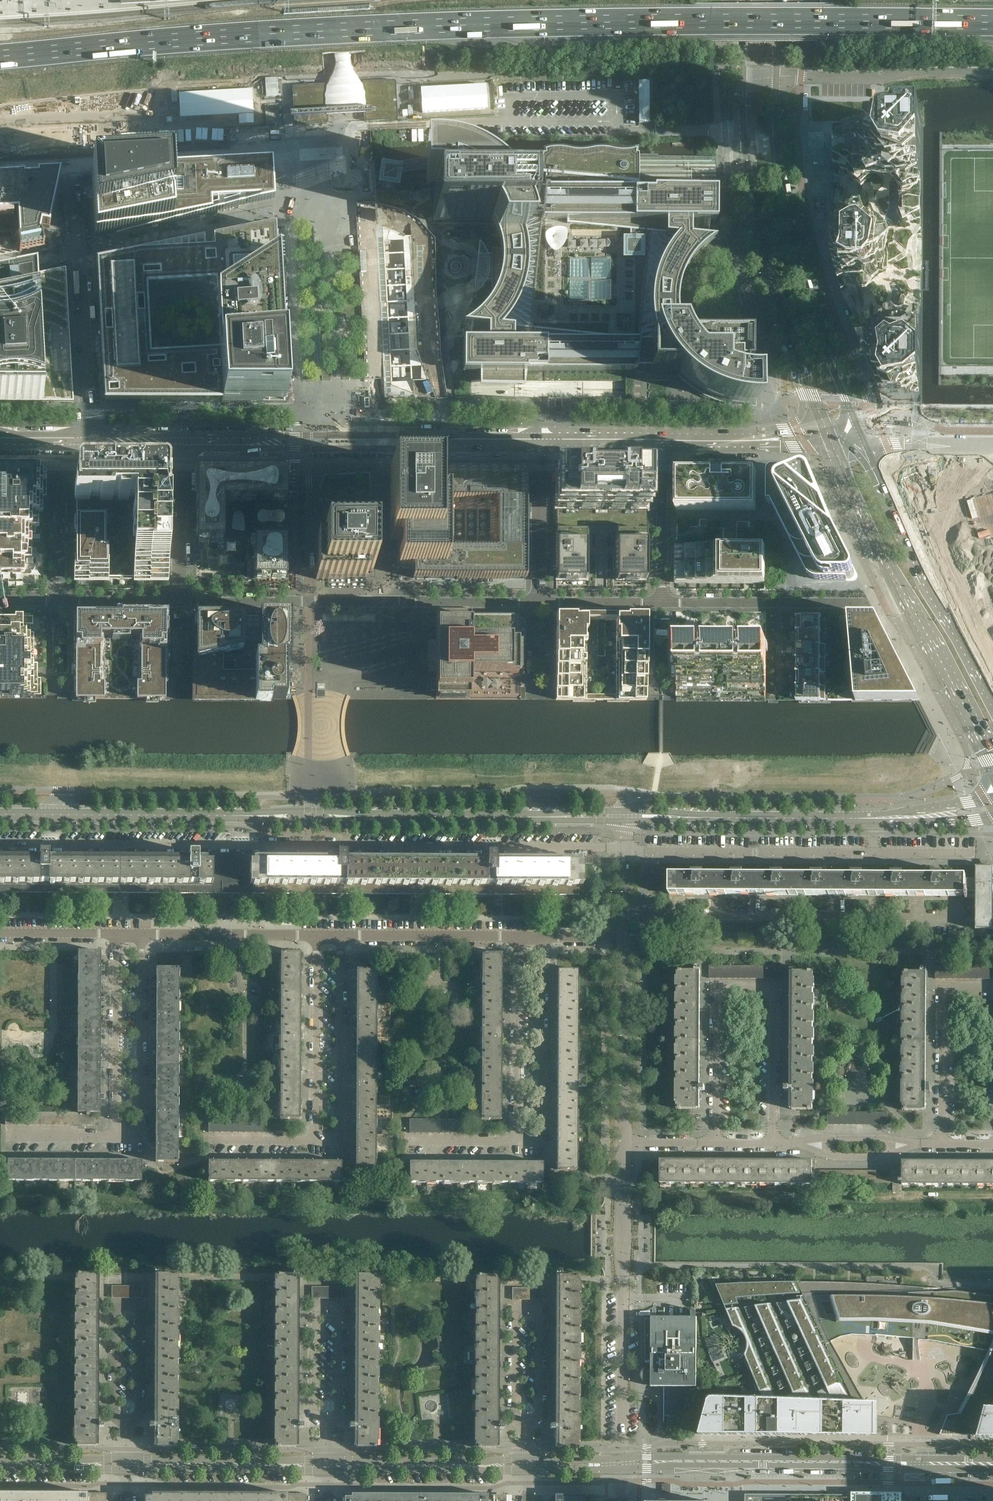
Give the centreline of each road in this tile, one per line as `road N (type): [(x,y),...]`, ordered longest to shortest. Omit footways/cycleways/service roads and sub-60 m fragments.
road 1 (motorway): [(0,57),(404,27),(992,22)]
road 2 (secondary): [(862,438),(792,237),(777,77),(786,0)]
road 3 (secondary): [(748,0),(740,105),(746,172),(768,284),(807,383)]
road 4 (residential): [(773,1143),(773,987),(714,987),(715,1143)]
road 5 (tertiary): [(623,1463),(992,1464)]
road 6 (residential): [(539,602),(180,602)]
road 7 (secondary): [(835,450),(887,566),(992,762)]
road 8 (residential): [(959,916),(627,912)]
road 9 (residential): [(623,1463),(625,1143)]
road 10 (residential): [(75,160),(89,441)]
road 11 (secondary): [(992,707),(929,589),(870,454)]
road 12 (unknown): [(992,666),(877,424)]
road 13 (secondary): [(372,817),(626,816)]
road 14 (residential): [(518,1141),(543,1141),(543,936)]
road 15 (residential): [(116,1137),(140,1138),(143,933)]
road 16 (residential): [(318,1140),(342,1140),(342,935)]
road 17 (secondary): [(626,816),(843,820)]
road 18 (secondary): [(0,815),(213,816)]
road 19 (residential): [(625,1143),(627,936)]
road 20 (residential): [(867,602),(661,603)]
road 21 (residential): [(941,1144),(942,989),(992,989)]
road 22 (residential): [(518,936),(518,1141)]
road 23 (residential): [(318,935),(318,1140)]
road 24 (residential): [(116,1137),(117,933)]
road 25 (tertiary): [(327,1466),(526,1464)]
road 26 (tertiary): [(128,1465),(327,1466)]
road 27 (residential): [(75,160),(261,152)]
road 28 (residential): [(342,935),(518,936)]
road 29 (residential): [(143,933),(318,935)]
road 30 (residential): [(661,603),(651,620),(651,687),(672,687),(672,620)]
road 31 (tertiary): [(246,441),(265,448),(398,449),(415,441)]
road 32 (tertiary): [(415,441),(246,441)]
road 33 (residential): [(659,442),(661,603)]
road 34 (residential): [(183,442),(180,602)]
road 35 (secondary): [(372,817),(308,810),(213,816)]
road 36 (secondary): [(213,816),(308,823),(372,817)]
road 37 (residential): [(540,443),(539,602)]
road 38 (residential): [(125,1426),(141,1411),(140,1305),(113,1305)]
road 39 (secondary): [(992,798),(843,820)]
road 40 (secondary): [(843,820),(992,818)]
road 41 (residential): [(327,1425),(314,1411),(315,1307),(339,1308)]
road 42 (residential): [(540,1310),(515,1310),(514,1415),(526,1426)]
road 43 (residential): [(62,473),(61,601)]
road 44 (tertiary): [(0,1464),(128,1465)]
road 45 (residential): [(797,1143),(836,1157),(879,1158),(920,1144)]
road 46 (residential): [(125,1426),(113,1411),(113,1305)]
road 47 (tertiary): [(540,443),(415,441)]
road 48 (residential): [(920,1144),(797,1143)]
road 49 (residential): [(526,1426),(539,1415),(540,1310)]
road 50 (residential): [(661,603),(539,602)]
road 51 (residential): [(327,1425),(338,1412),(339,1308)]

